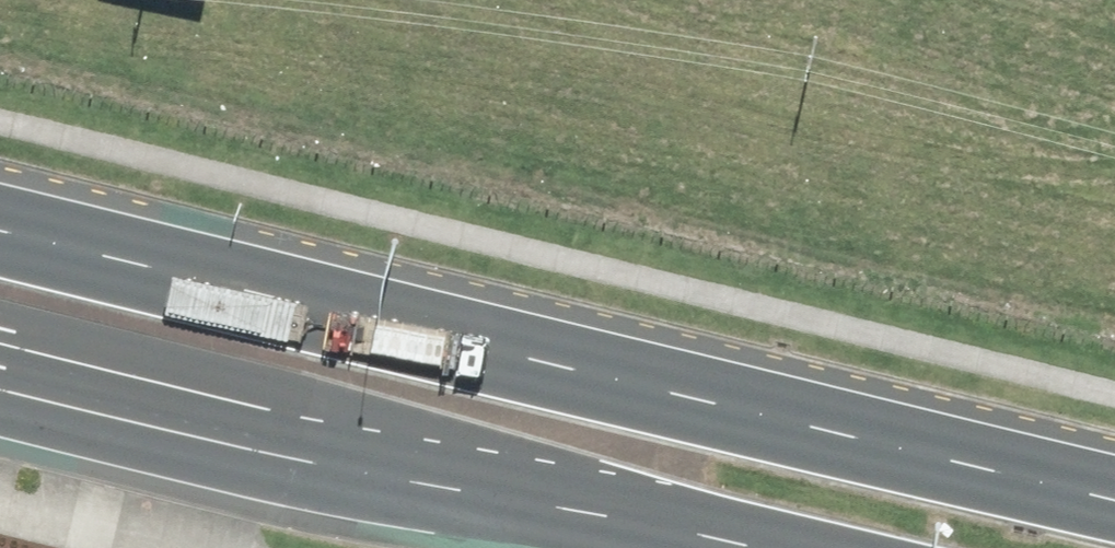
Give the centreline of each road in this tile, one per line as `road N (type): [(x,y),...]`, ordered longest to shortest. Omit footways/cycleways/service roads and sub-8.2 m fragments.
road 1 (secondary): [(0,222),(1114,500)]
road 2 (secondary): [(756,547),(391,461),(0,355)]

